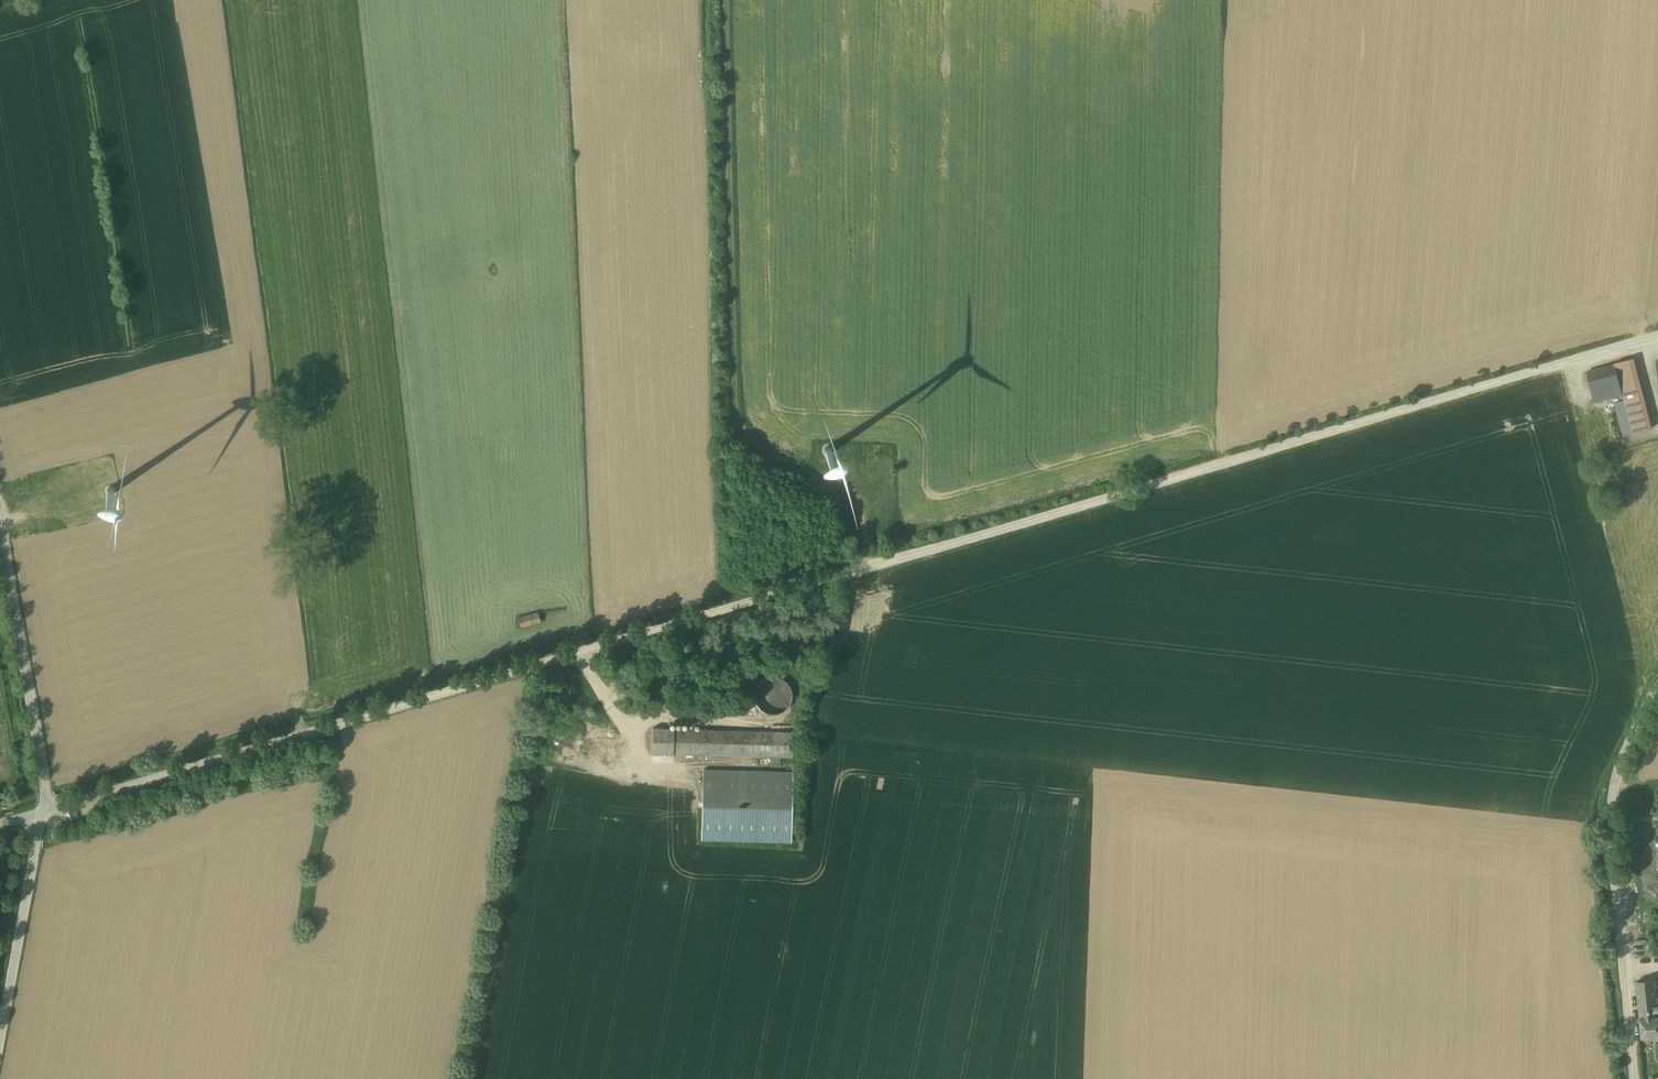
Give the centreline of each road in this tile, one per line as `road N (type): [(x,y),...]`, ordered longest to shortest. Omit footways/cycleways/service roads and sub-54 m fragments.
road 1 (unclassified): [(48,807),(1657,336)]
road 2 (track): [(727,0),(735,403),(753,437),(849,495),(874,564)]
road 3 (unclassified): [(1635,1078),(1611,800),(1621,759),(1657,685)]
road 4 (unclassified): [(0,514),(48,807)]
road 5 (unclassified): [(48,807),(0,1048)]

